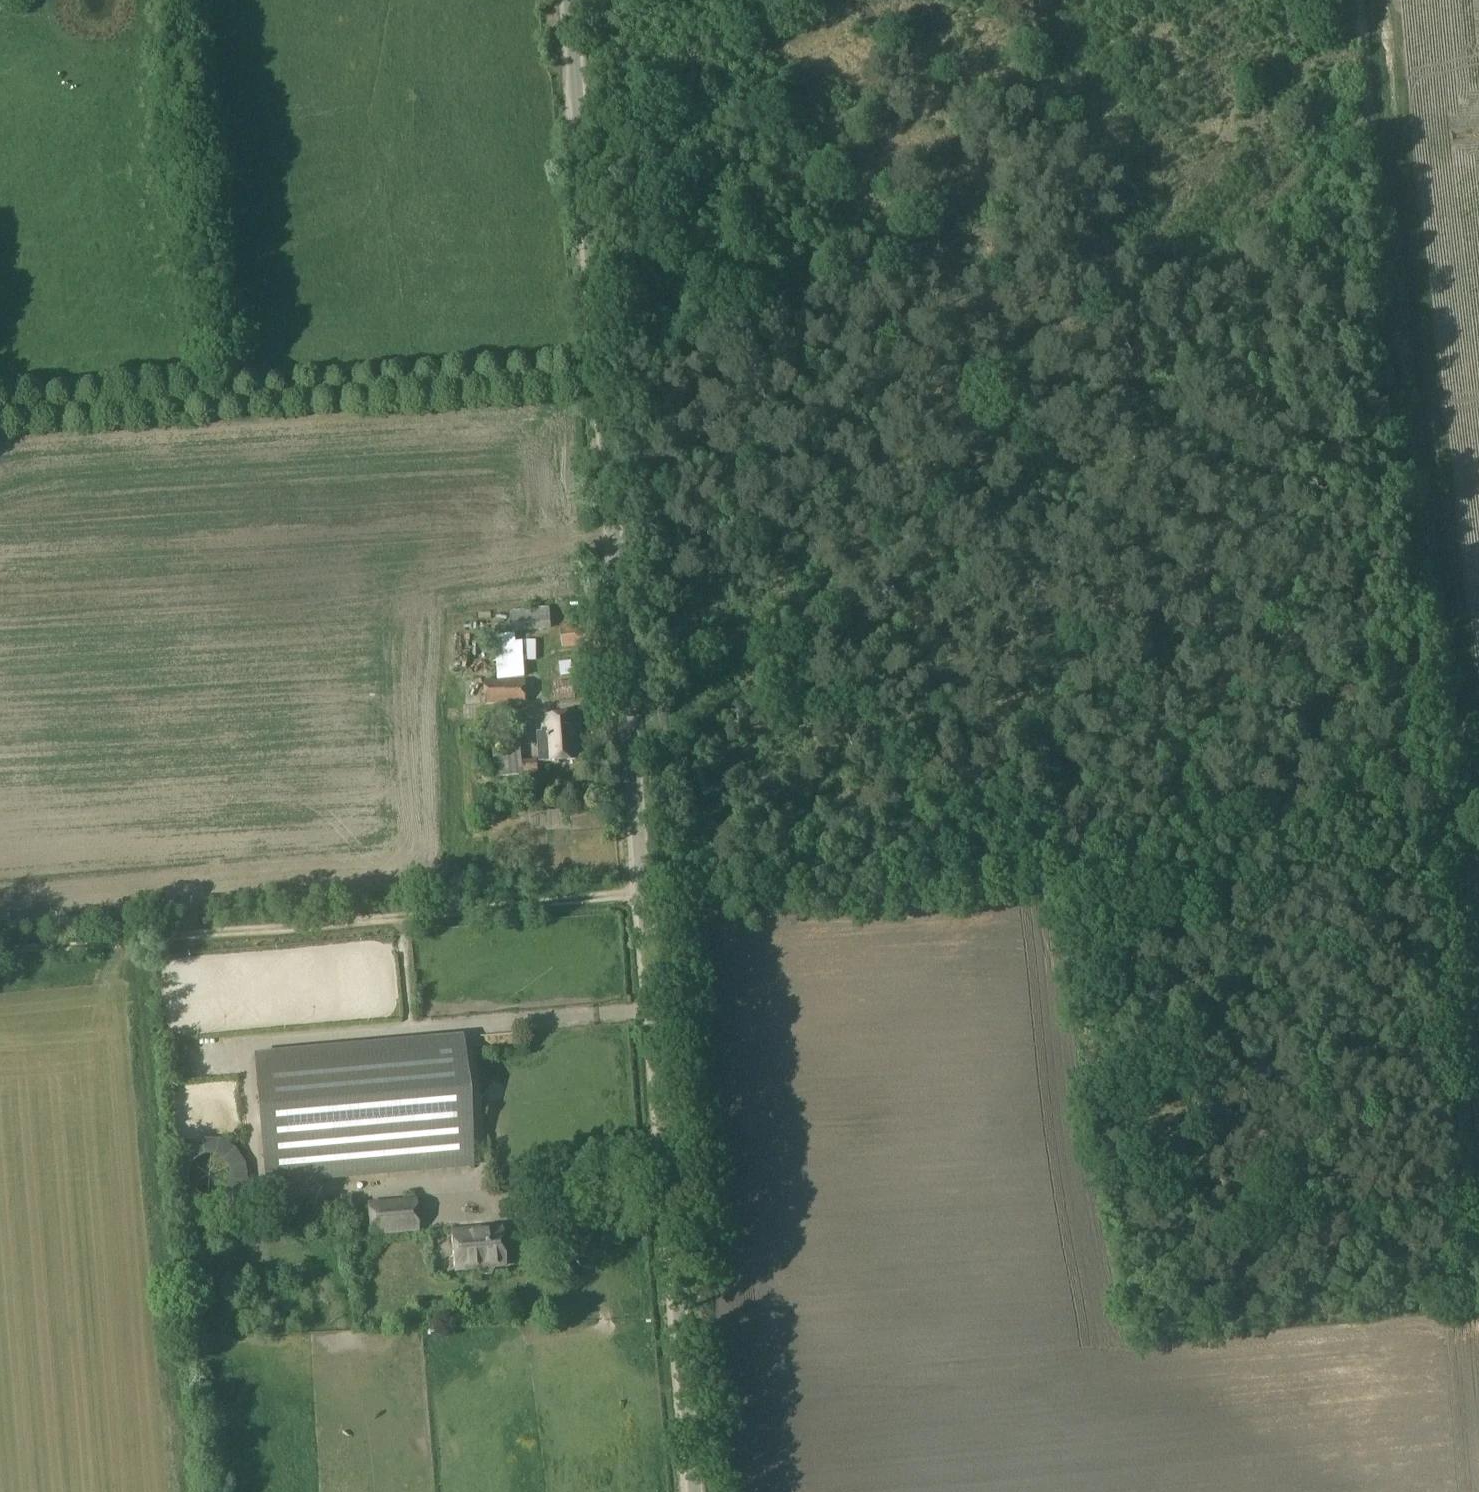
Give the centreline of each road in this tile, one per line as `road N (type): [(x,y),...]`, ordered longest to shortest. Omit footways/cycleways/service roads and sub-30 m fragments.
road 1 (unclassified): [(695,1491),(571,0)]
road 2 (track): [(0,950),(645,892)]

